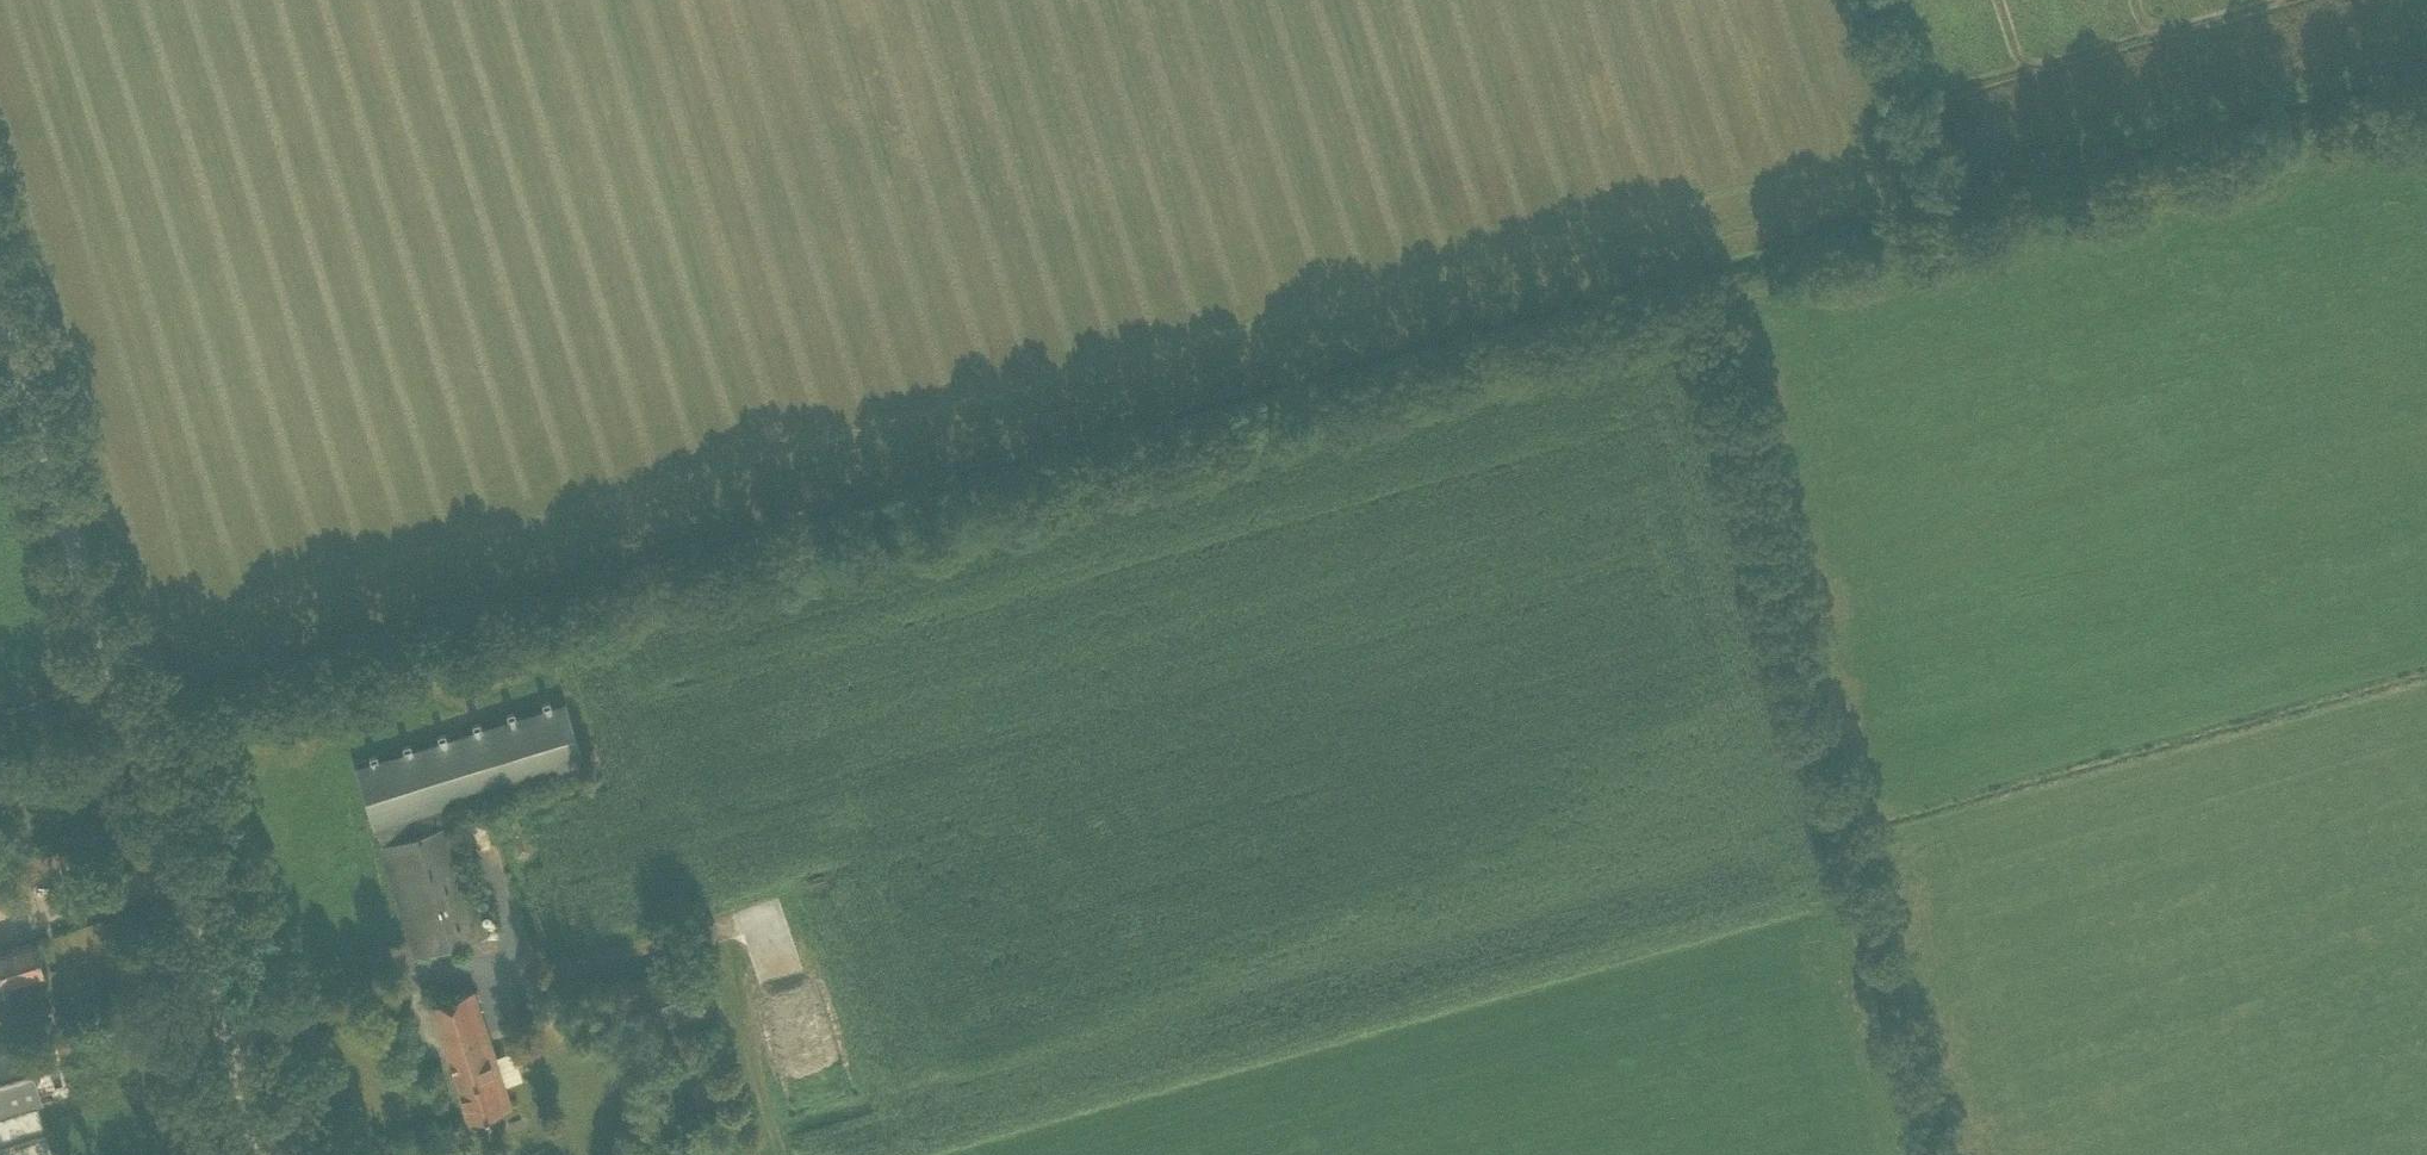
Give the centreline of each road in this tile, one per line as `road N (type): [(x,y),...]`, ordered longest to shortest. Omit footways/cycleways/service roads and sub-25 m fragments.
road 1 (unclassified): [(269,1154),(0,297)]

